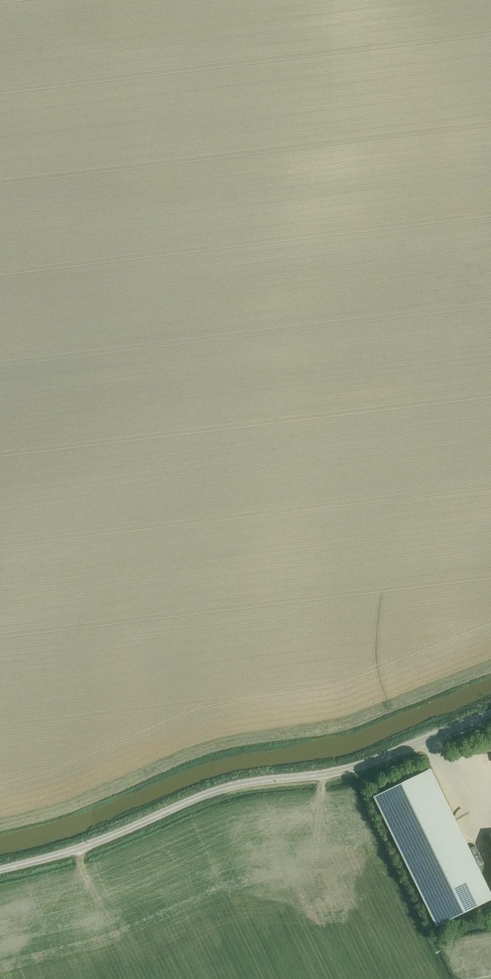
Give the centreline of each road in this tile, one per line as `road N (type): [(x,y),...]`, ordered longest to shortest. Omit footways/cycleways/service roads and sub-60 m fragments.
road 1 (unclassified): [(0,872),(200,798),(345,772),(490,712)]

